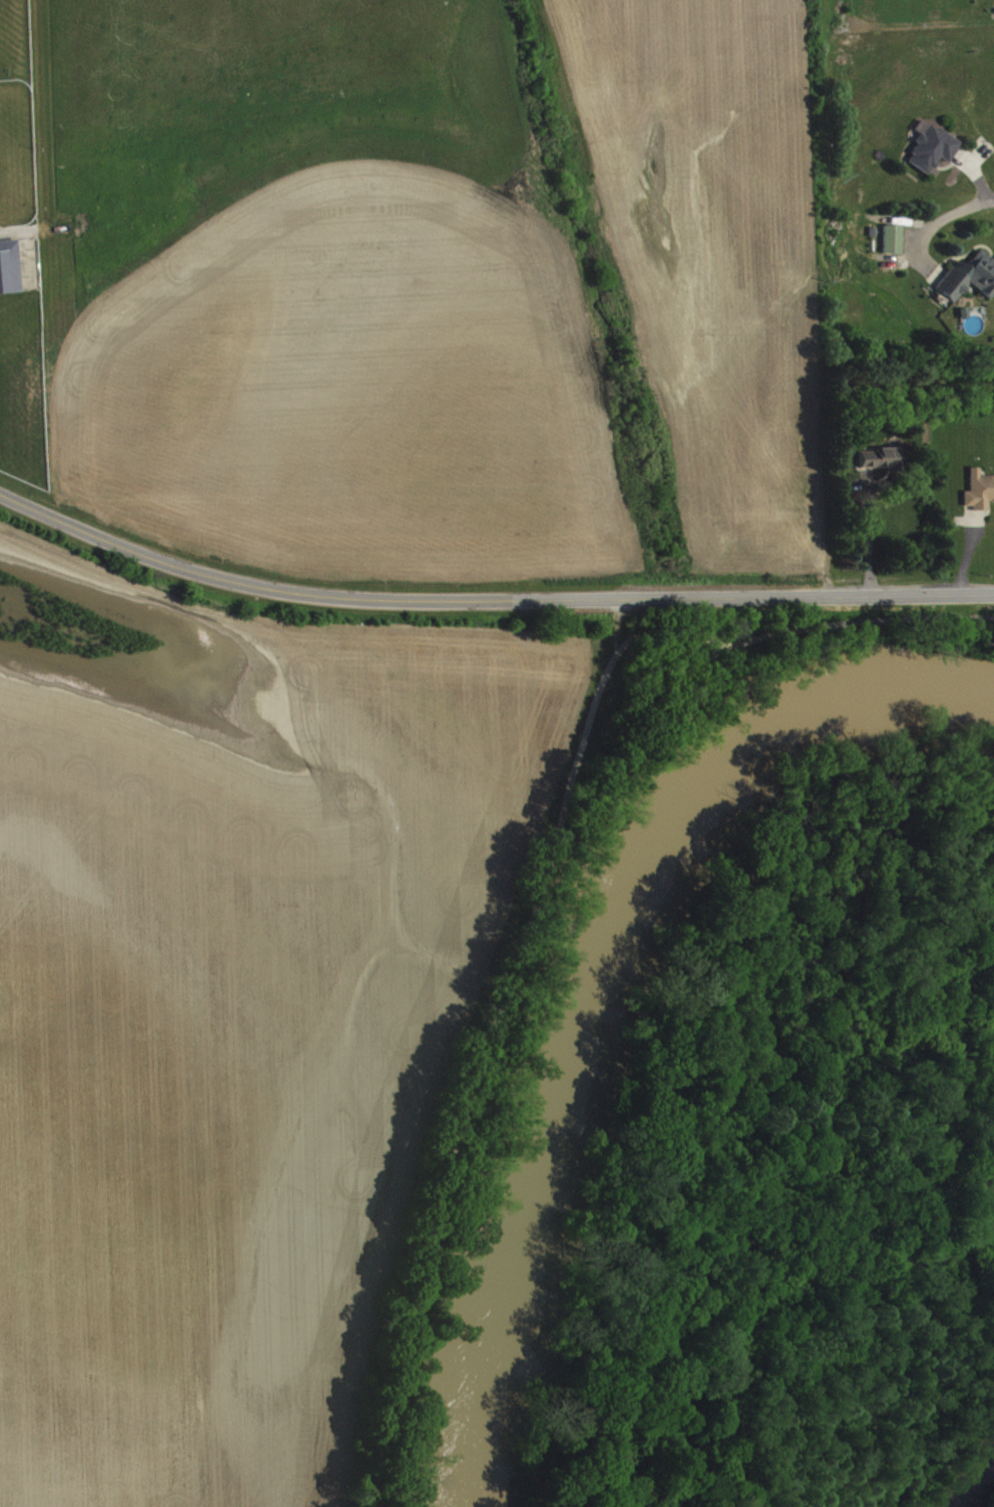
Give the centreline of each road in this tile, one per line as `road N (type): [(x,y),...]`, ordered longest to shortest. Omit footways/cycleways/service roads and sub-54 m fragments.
road 1 (tertiary): [(0,499),(153,568),(387,606),(993,594)]

